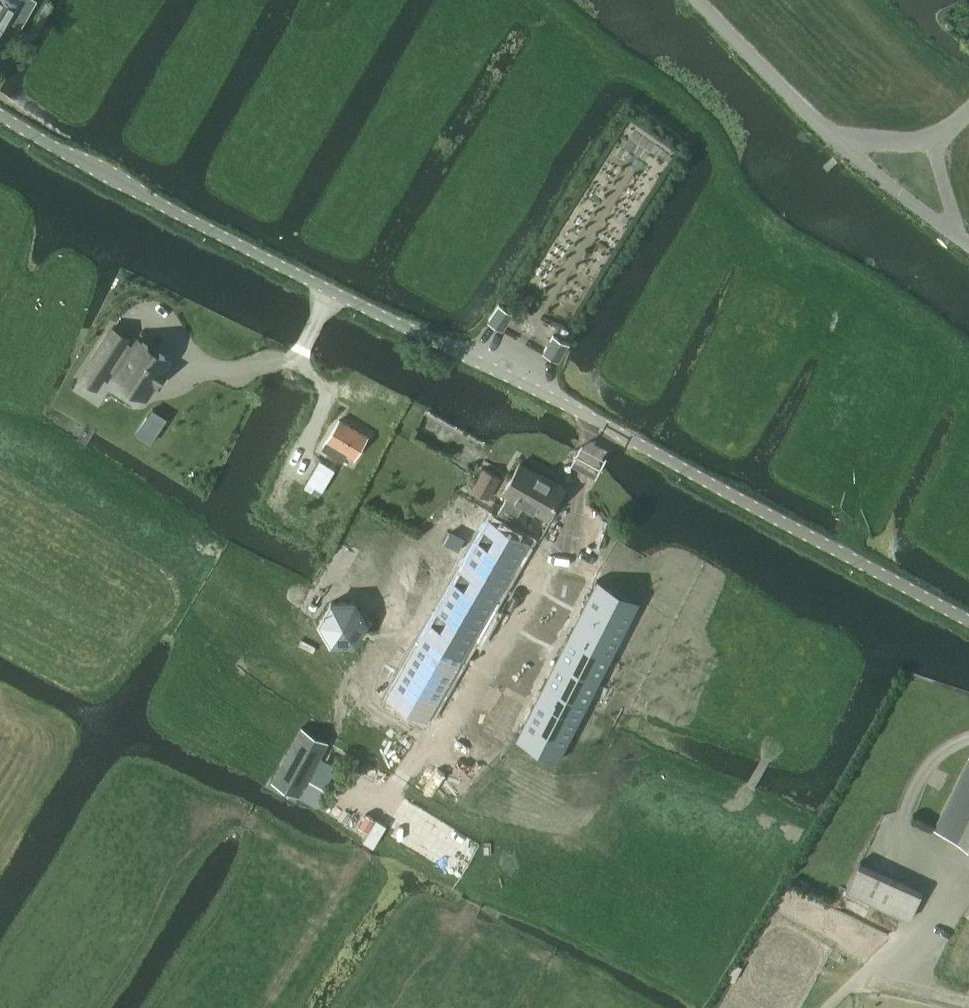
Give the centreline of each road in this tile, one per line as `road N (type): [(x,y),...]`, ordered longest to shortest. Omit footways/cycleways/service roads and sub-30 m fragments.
road 1 (unclassified): [(968,619),(0,114)]
road 2 (unclassified): [(968,245),(827,131),(697,0)]
road 3 (track): [(827,131),(929,140),(968,115)]

